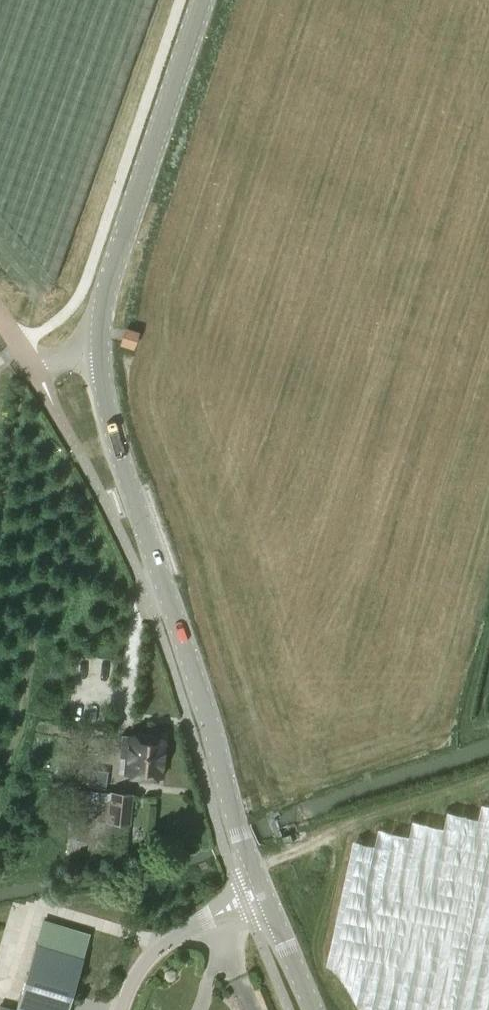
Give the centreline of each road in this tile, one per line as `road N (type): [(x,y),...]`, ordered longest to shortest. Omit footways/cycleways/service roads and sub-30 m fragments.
road 1 (tertiary): [(265,894),(239,836),(119,451),(101,350)]
road 2 (tertiary): [(101,350),(110,274),(203,0)]
road 3 (unclassified): [(122,1009),(146,959),(265,894)]
road 4 (unclassified): [(0,319),(37,375),(101,350)]
road 5 (tertiary): [(315,1009),(265,894)]

